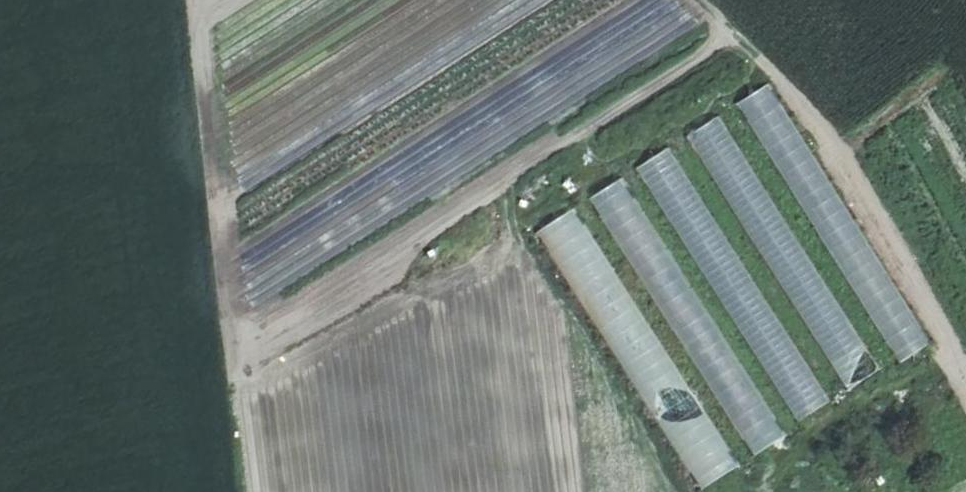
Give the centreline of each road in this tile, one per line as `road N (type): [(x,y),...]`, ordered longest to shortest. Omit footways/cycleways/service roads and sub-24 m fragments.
road 1 (track): [(233,362),(381,282),(452,258),(490,205),(728,52),(735,29),(710,0)]
road 2 (track): [(245,491),(204,130),(199,0)]
road 3 (track): [(735,41),(840,156),(965,393)]

